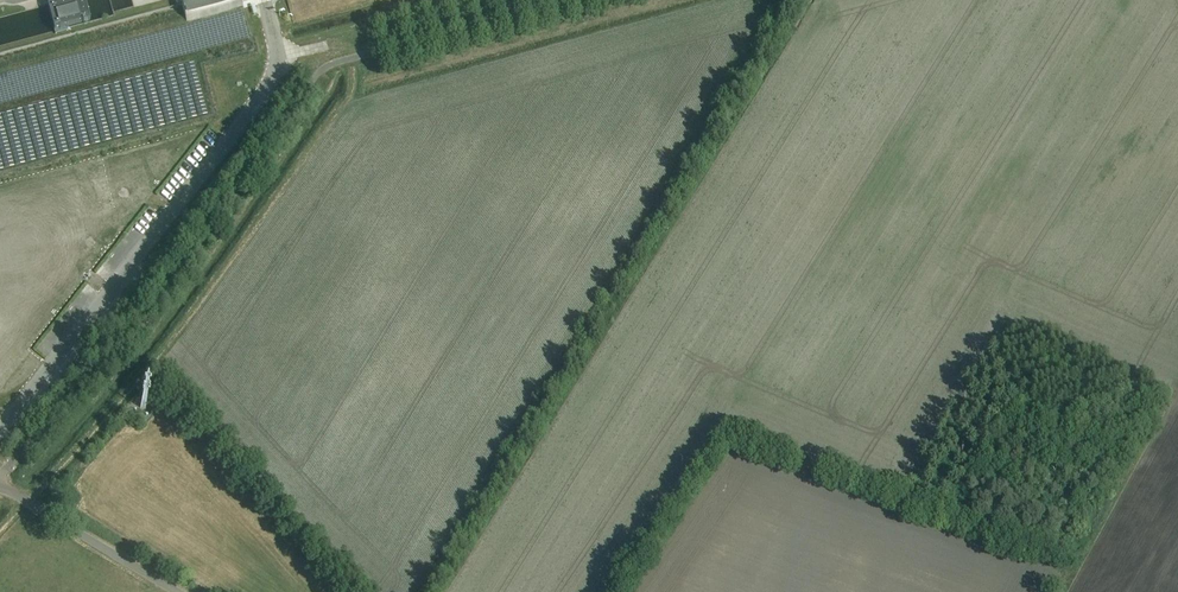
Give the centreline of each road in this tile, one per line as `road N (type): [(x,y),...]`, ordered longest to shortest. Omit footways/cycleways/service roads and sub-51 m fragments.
road 1 (unclassified): [(177,591),(0,486)]

